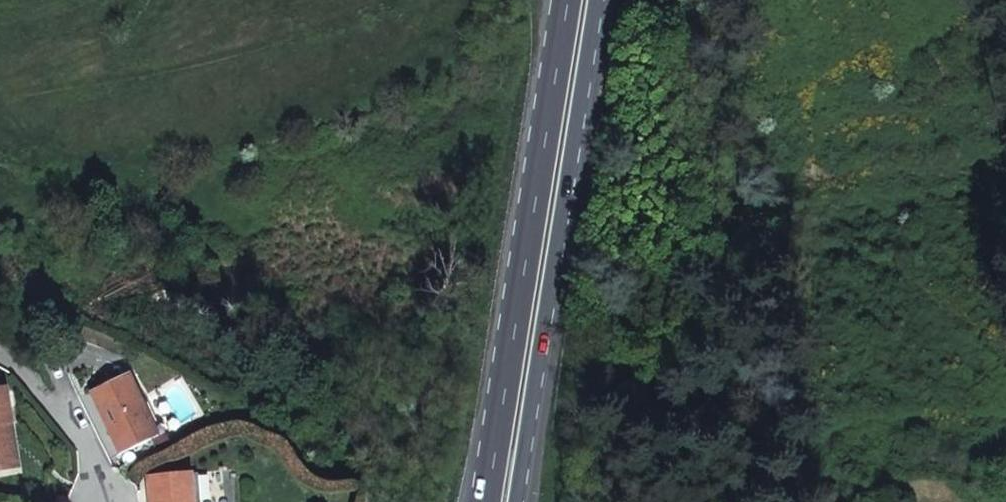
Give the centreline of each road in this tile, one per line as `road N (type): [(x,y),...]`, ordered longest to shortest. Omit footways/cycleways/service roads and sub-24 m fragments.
road 1 (trunk): [(561,0),(477,501)]
road 2 (trunk): [(521,501),(603,0)]
road 3 (residential): [(104,501),(68,416),(0,356)]

